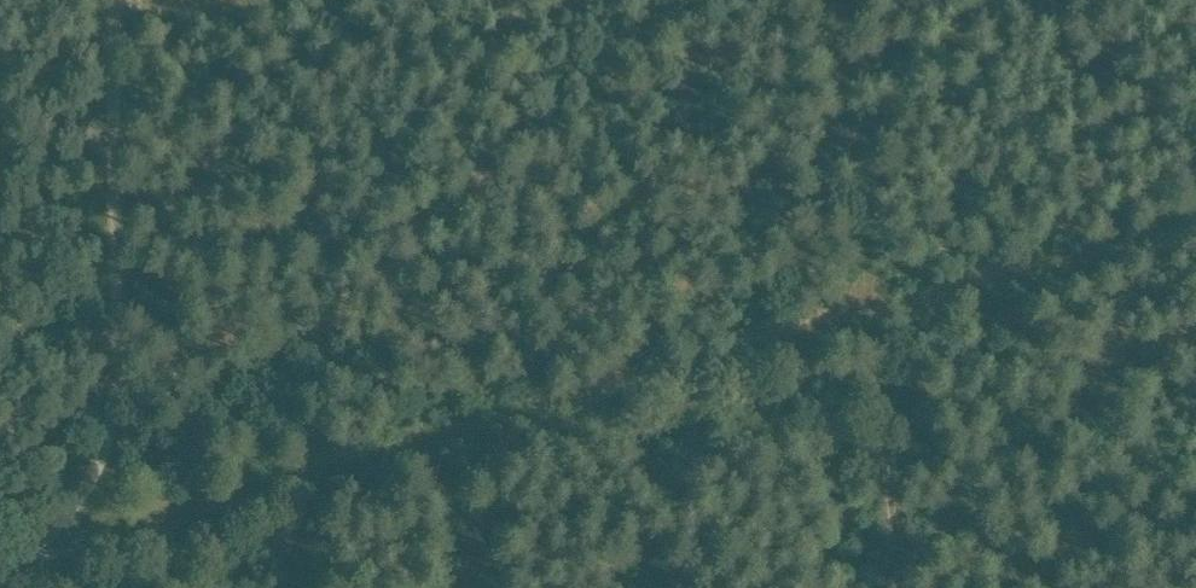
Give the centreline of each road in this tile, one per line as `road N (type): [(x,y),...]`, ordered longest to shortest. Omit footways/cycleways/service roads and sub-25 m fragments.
road 1 (track): [(9,560),(1195,220)]
road 2 (unclassified): [(0,564),(75,502),(107,445),(117,406),(112,0)]
road 3 (track): [(909,587),(845,0)]
road 4 (track): [(129,587),(128,526),(75,502)]

